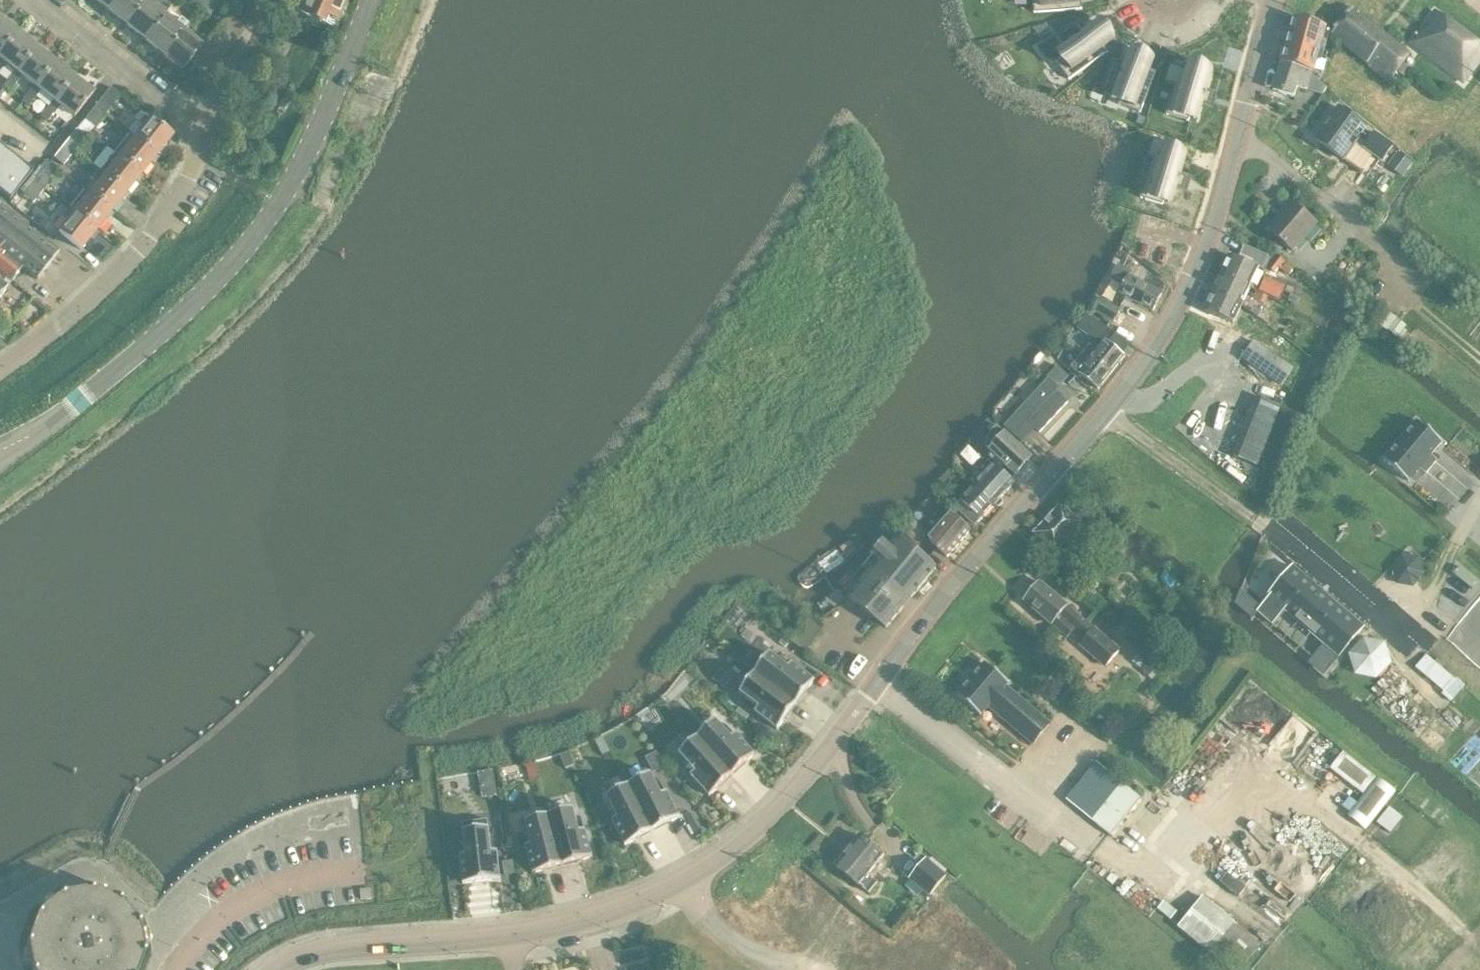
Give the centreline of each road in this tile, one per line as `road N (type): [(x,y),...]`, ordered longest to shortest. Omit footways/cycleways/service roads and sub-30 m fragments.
road 1 (tertiary): [(1275,0),(1197,269),(1153,347),(758,825),(662,891),(562,924),(504,939),(303,955),(273,969)]
road 2 (tertiary): [(0,449),(79,400),(226,272),(281,200),(366,0)]
road 3 (residential): [(0,370),(132,260),(172,205),(208,134)]
road 4 (residential): [(208,134),(41,0)]
road 5 (residential): [(208,134),(276,0)]

